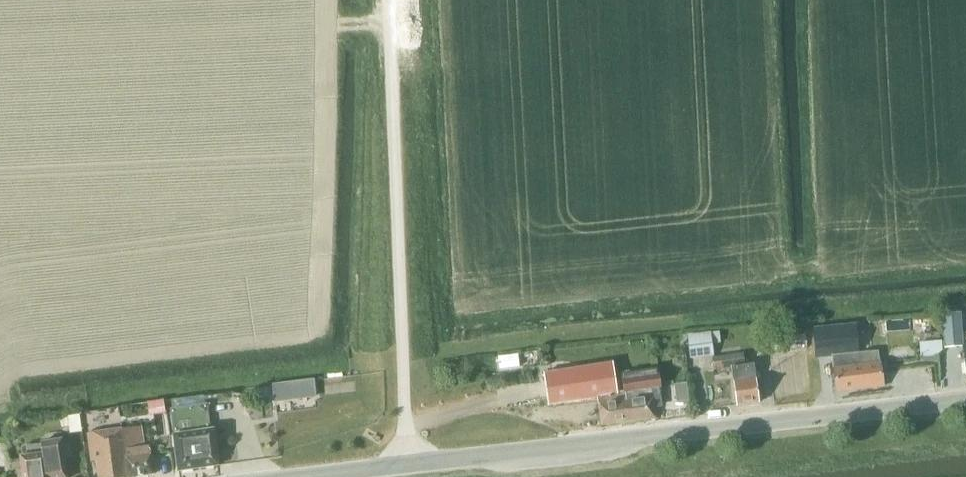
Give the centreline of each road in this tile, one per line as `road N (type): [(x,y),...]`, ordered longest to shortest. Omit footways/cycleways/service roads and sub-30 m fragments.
road 1 (tertiary): [(408,464),(965,400)]
road 2 (unclassified): [(408,464),(388,0)]

